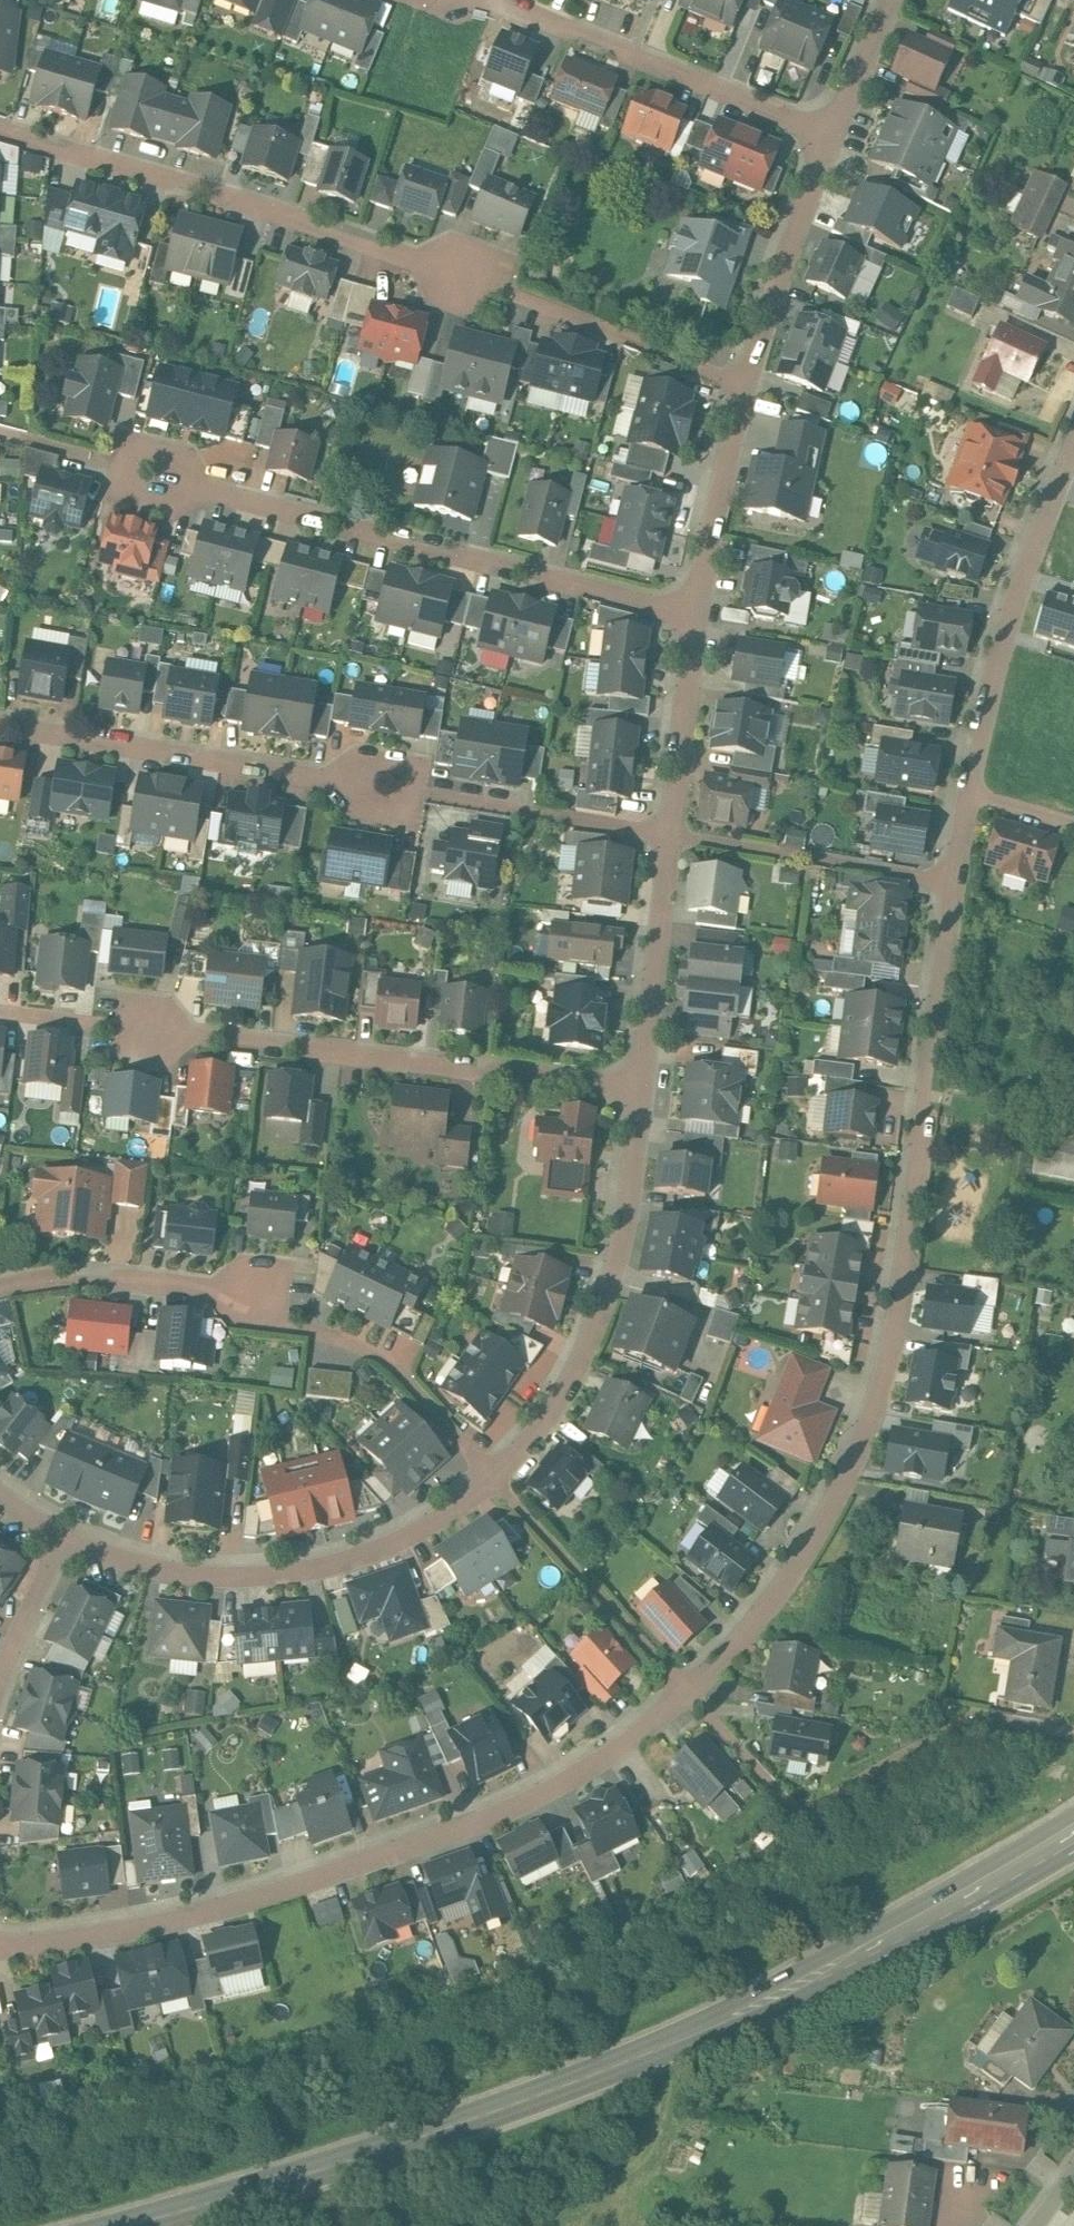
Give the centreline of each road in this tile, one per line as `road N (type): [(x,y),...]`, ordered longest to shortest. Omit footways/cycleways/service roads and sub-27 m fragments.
road 1 (secondary): [(101,2225),(461,2122),(669,2045),(818,1975),(1073,1831)]
road 2 (residential): [(952,873),(904,1255),(861,1436),(775,1595),(686,1692)]
road 3 (residential): [(0,130),(514,295),(742,389)]
road 4 (residential): [(686,1692),(555,1785),(459,1825),(155,1920),(0,1944)]
road 5 (residential): [(0,434),(694,619)]
road 6 (residential): [(0,720),(673,835)]
road 7 (residential): [(0,1013),(645,1092)]
road 8 (residential): [(494,1475),(392,1365),(306,1331),(259,1293),(84,1276),(0,1284)]
road 9 (residential): [(1073,1732),(972,1714),(798,1816),(686,1692)]
road 10 (residential): [(494,1475),(413,1533),(294,1570),(182,1571),(67,1535)]
road 11 (residential): [(645,1092),(634,1179),(604,1301),(553,1410),(494,1475)]
road 12 (residential): [(1073,445),(980,707),(966,787)]
road 13 (residential): [(835,139),(516,0)]
road 14 (residential): [(686,1692),(494,1475)]
road 15 (residential): [(673,835),(952,873)]
road 16 (residential): [(835,139),(742,389)]
road 17 (residential): [(673,835),(645,1092)]
road 18 (residential): [(742,389),(694,619)]
road 19 (residential): [(694,619),(673,835)]
road 20 (residential): [(0,1689),(67,1535)]
road 21 (residential): [(891,0),(835,139)]

